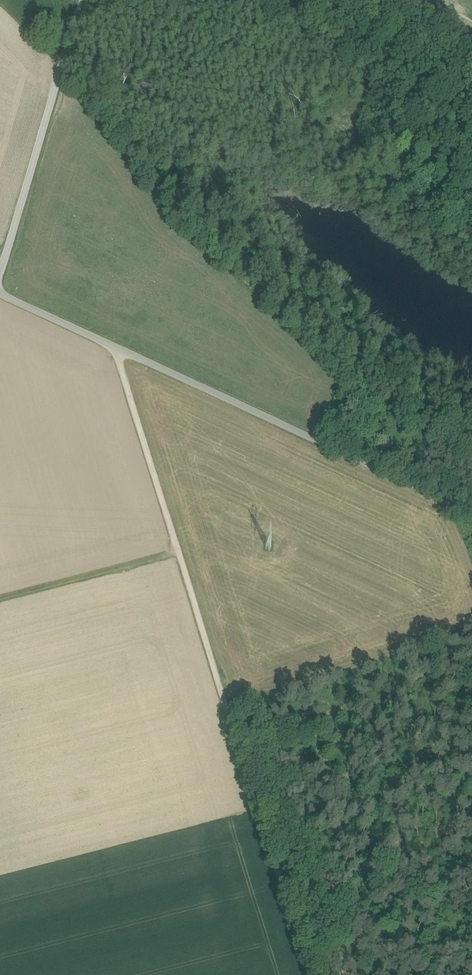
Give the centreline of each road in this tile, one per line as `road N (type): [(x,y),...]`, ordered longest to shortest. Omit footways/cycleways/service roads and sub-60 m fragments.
road 1 (track): [(121,350),(310,974)]
road 2 (unclassified): [(471,513),(0,295)]
road 3 (track): [(471,211),(452,148),(457,104),(420,79),(350,0)]
road 4 (track): [(229,716),(471,634)]

